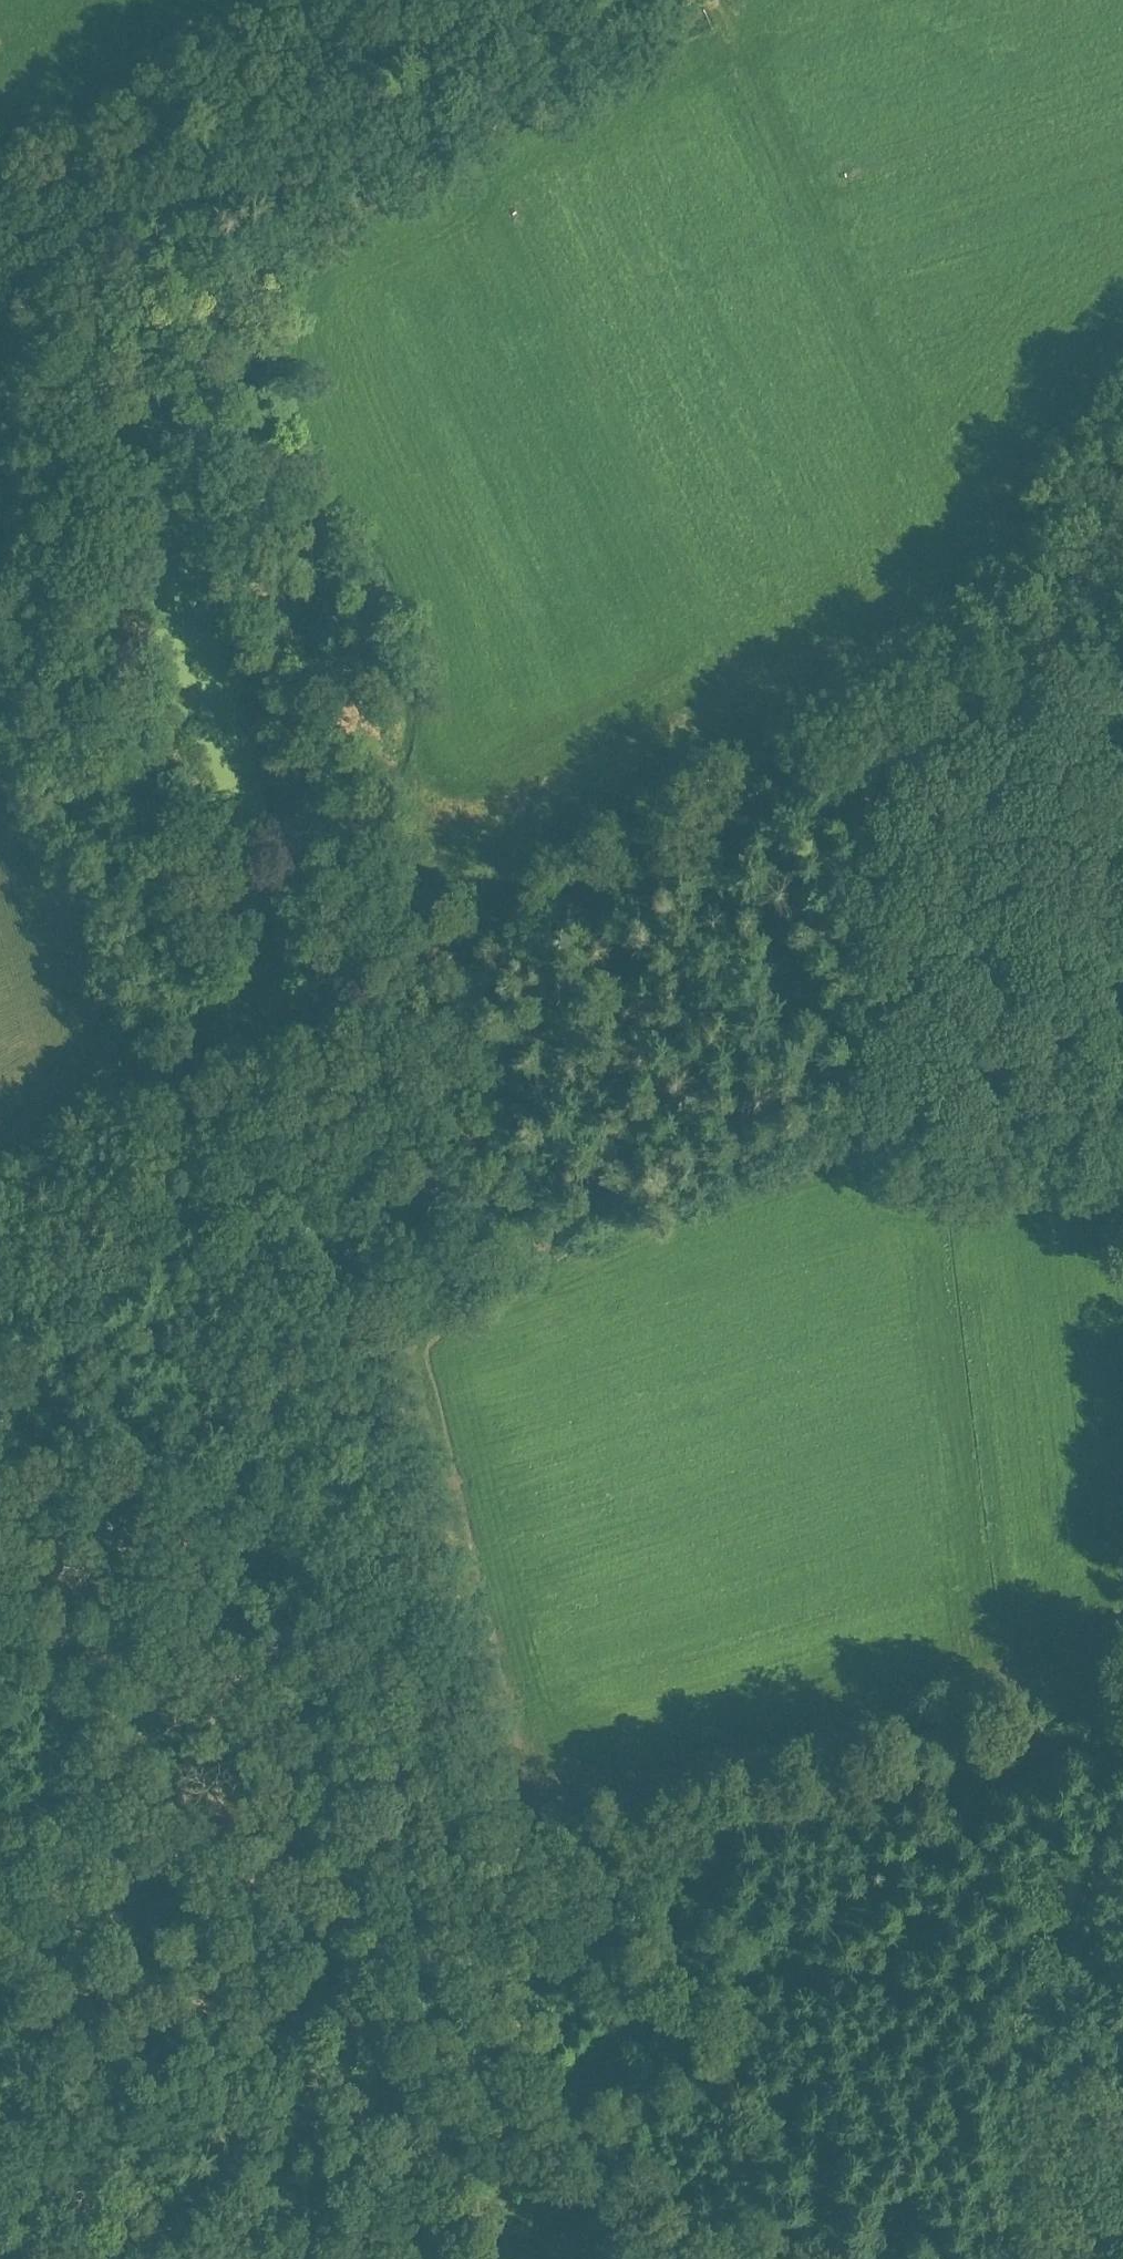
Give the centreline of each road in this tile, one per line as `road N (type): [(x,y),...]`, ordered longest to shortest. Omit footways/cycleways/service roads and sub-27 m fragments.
road 1 (track): [(666,14),(285,228),(230,255),(171,267)]
road 2 (track): [(171,267),(73,307),(0,372)]

